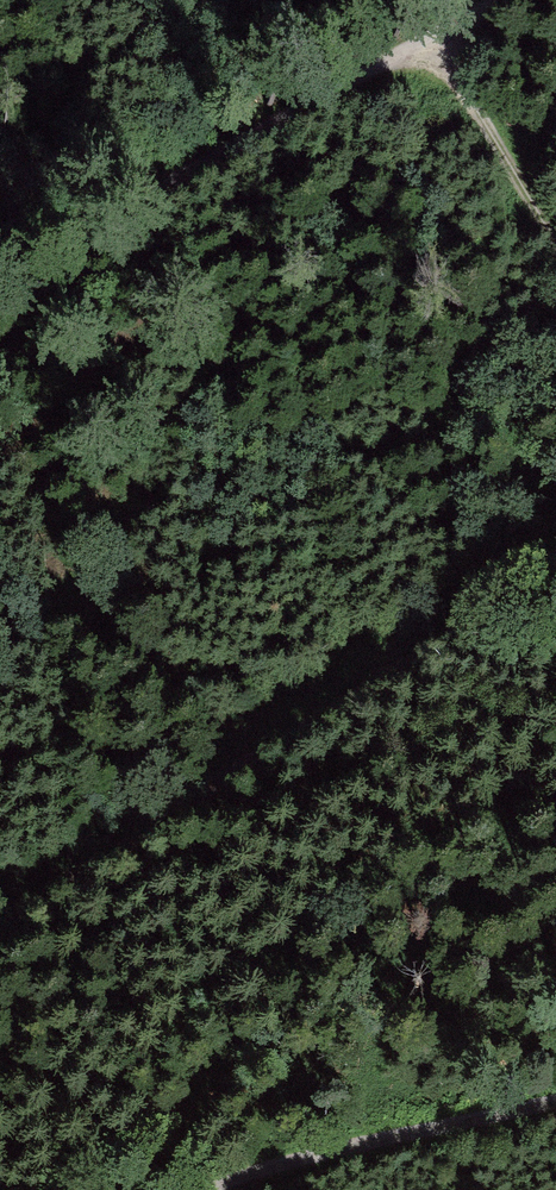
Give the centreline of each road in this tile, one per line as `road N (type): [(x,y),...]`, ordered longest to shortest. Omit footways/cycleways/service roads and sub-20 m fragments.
road 1 (track): [(555,565),(0,936)]
road 2 (track): [(0,275),(432,40)]
road 3 (track): [(555,1101),(273,1167),(211,1189)]
road 4 (track): [(432,40),(555,236)]
road 5 (track): [(432,40),(555,67)]

